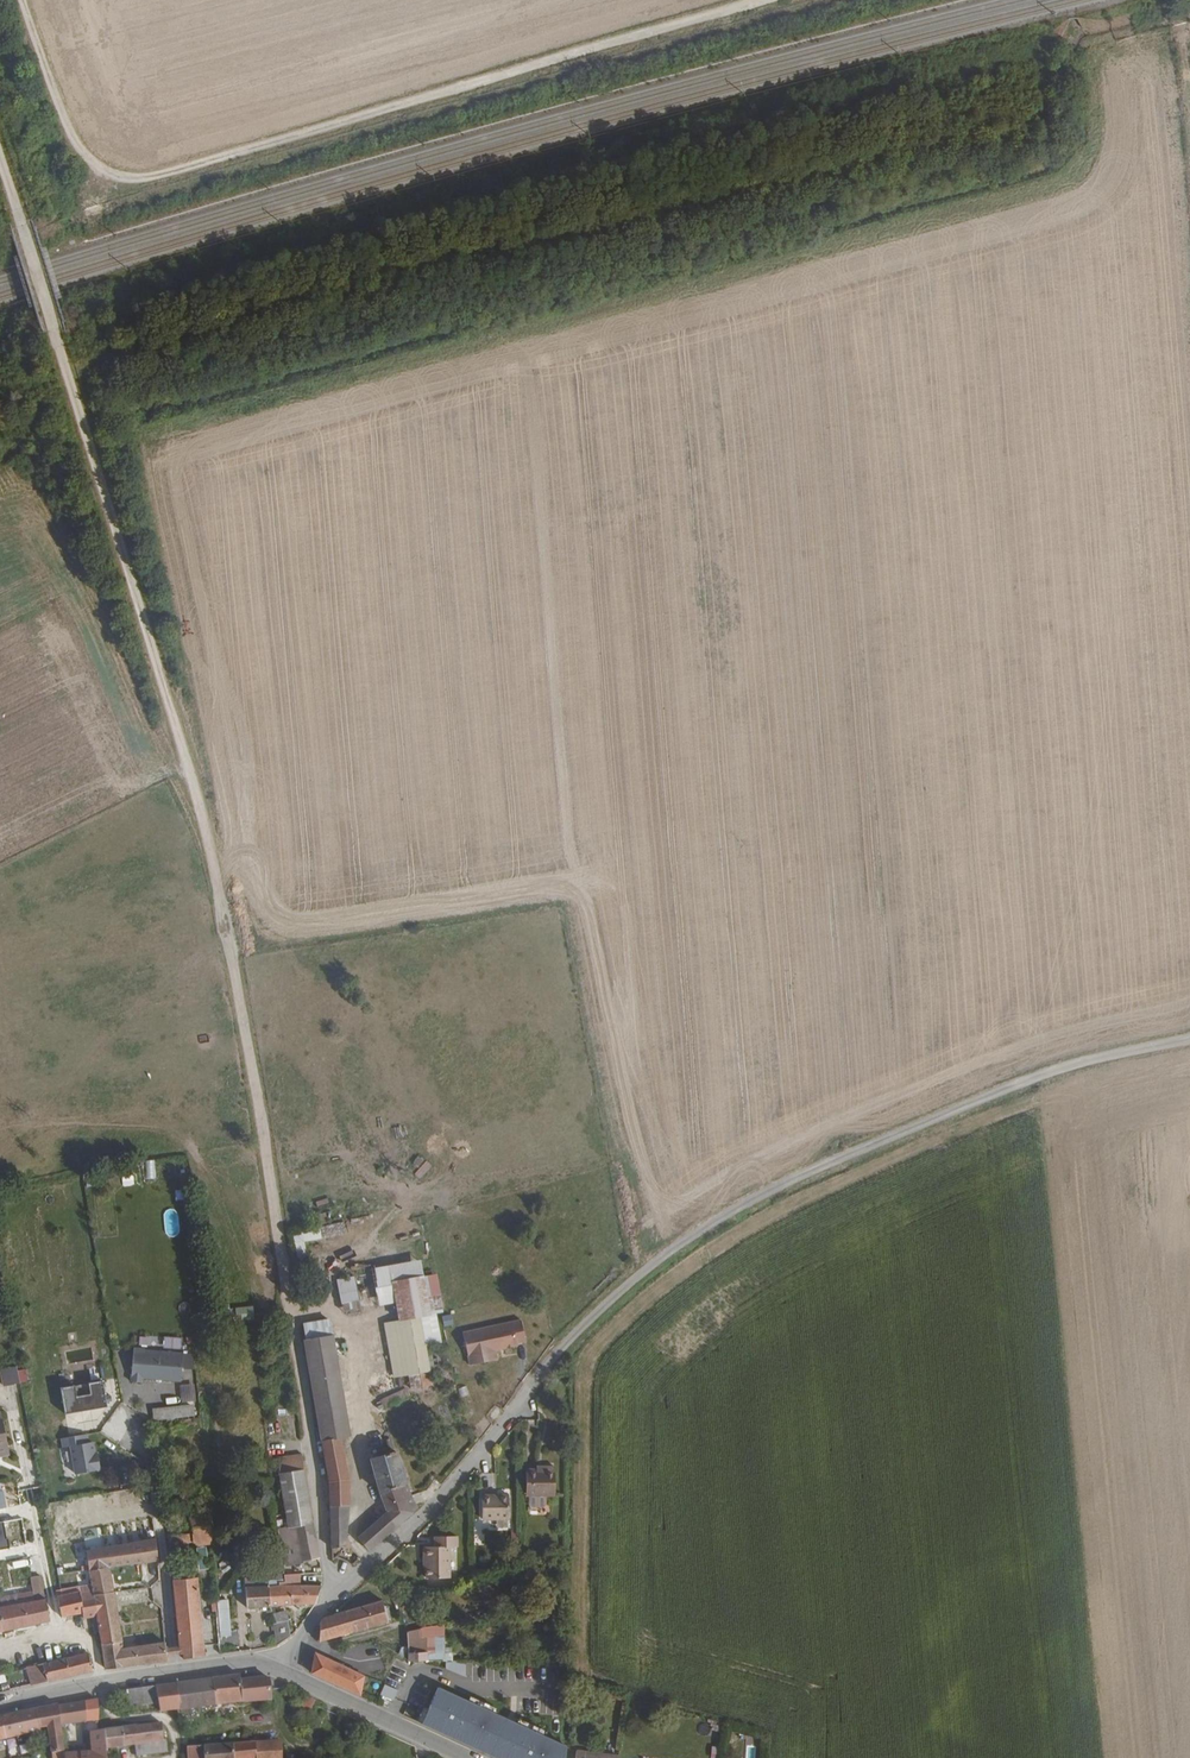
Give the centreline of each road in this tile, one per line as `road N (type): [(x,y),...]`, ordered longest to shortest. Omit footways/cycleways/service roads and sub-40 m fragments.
road 1 (track): [(0,165),(215,866),(288,1298)]
road 2 (track): [(775,0),(134,180),(110,175),(86,156),(24,0)]
road 3 (track): [(1189,1030),(1008,1080),(813,1164),(691,1230),(588,1325)]
road 4 (residential): [(588,1325),(438,1506),(333,1597)]
road 5 (unclassified): [(288,1298),(333,1597)]
road 6 (tertiary): [(279,1667),(224,1663),(0,1705)]
road 7 (tertiary): [(471,1757),(279,1667)]

